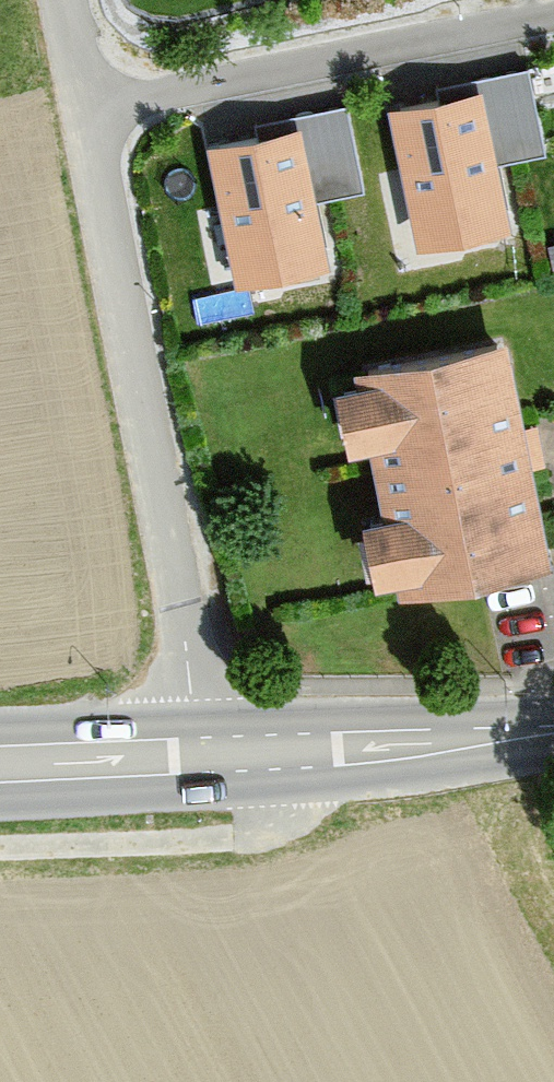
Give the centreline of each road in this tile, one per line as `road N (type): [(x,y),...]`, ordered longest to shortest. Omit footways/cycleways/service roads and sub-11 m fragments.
road 1 (residential): [(198,755),(88,108)]
road 2 (residential): [(88,108),(553,13)]
road 3 (track): [(0,849),(233,840),(273,827),(290,805),(288,751)]
road 4 (secondary): [(198,755),(553,734)]
road 5 (secondary): [(0,764),(198,755)]

